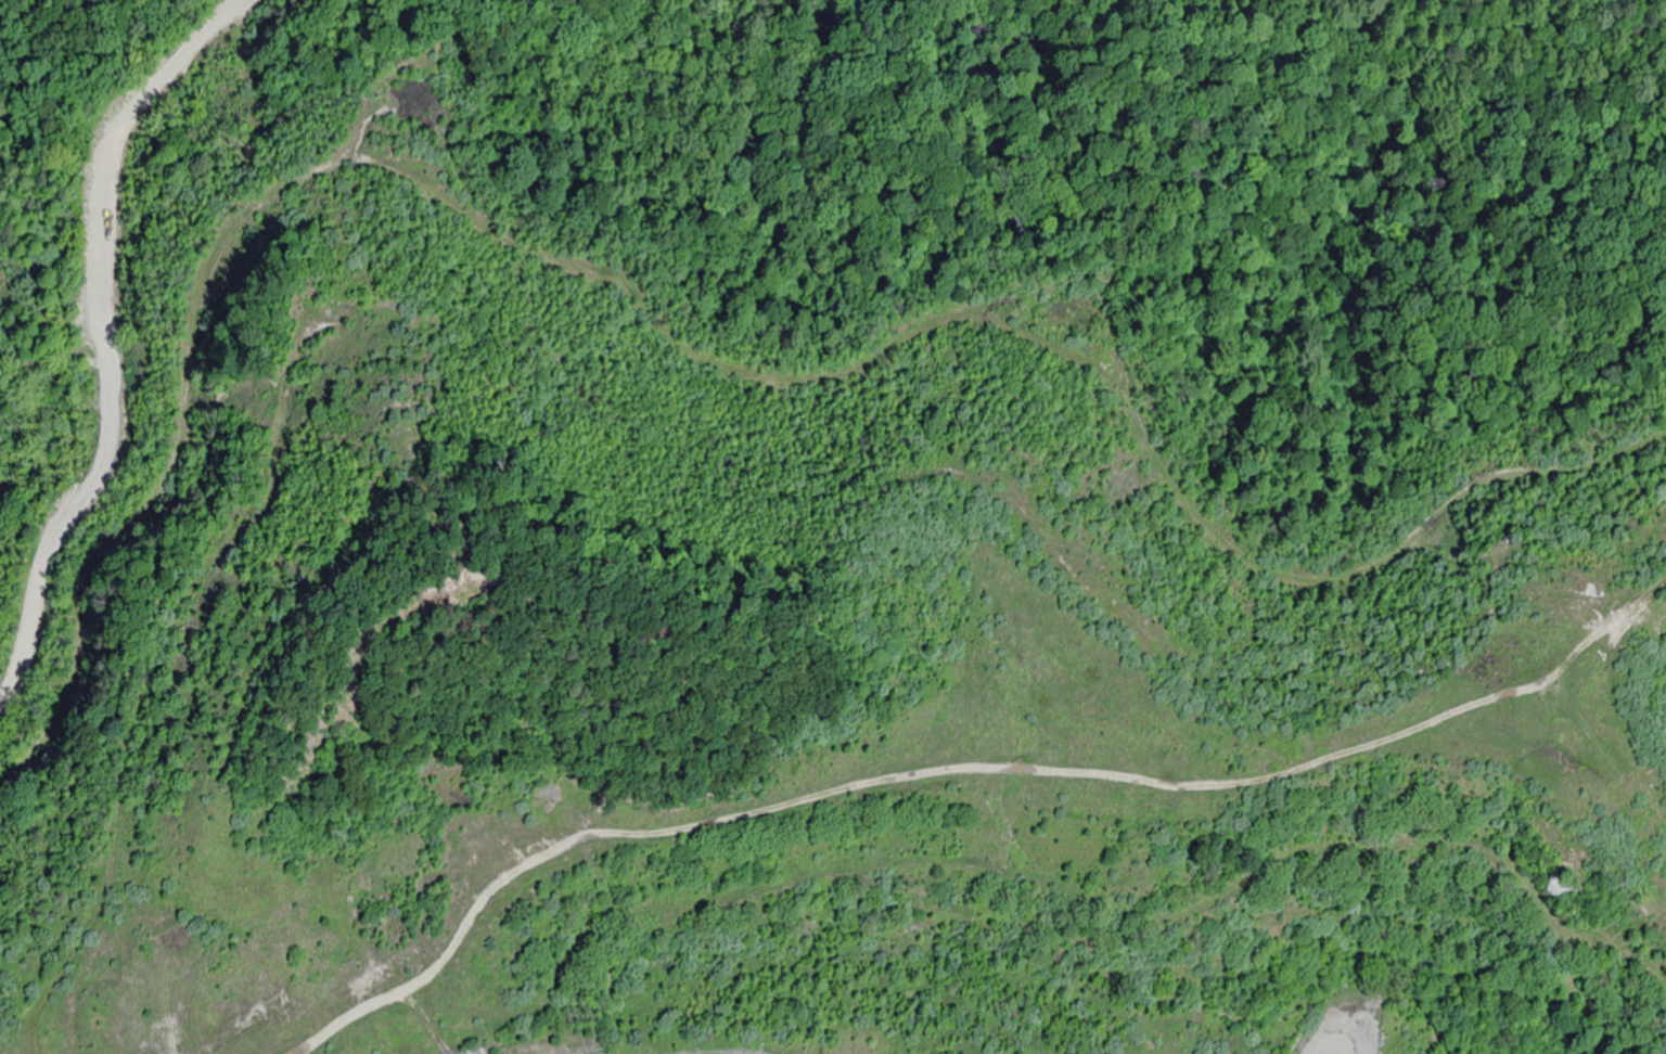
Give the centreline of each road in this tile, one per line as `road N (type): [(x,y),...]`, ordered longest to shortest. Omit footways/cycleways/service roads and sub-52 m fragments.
road 1 (residential): [(191,0),(116,117),(85,202),(55,348)]

